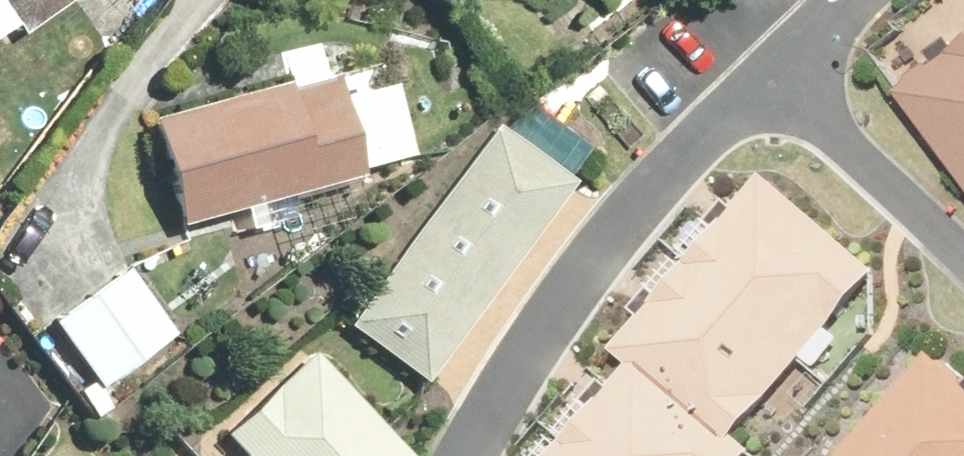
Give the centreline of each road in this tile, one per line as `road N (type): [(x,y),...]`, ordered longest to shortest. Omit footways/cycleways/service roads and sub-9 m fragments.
road 1 (residential): [(474,455),(610,236),(790,70)]
road 2 (residential): [(790,70),(963,252)]

